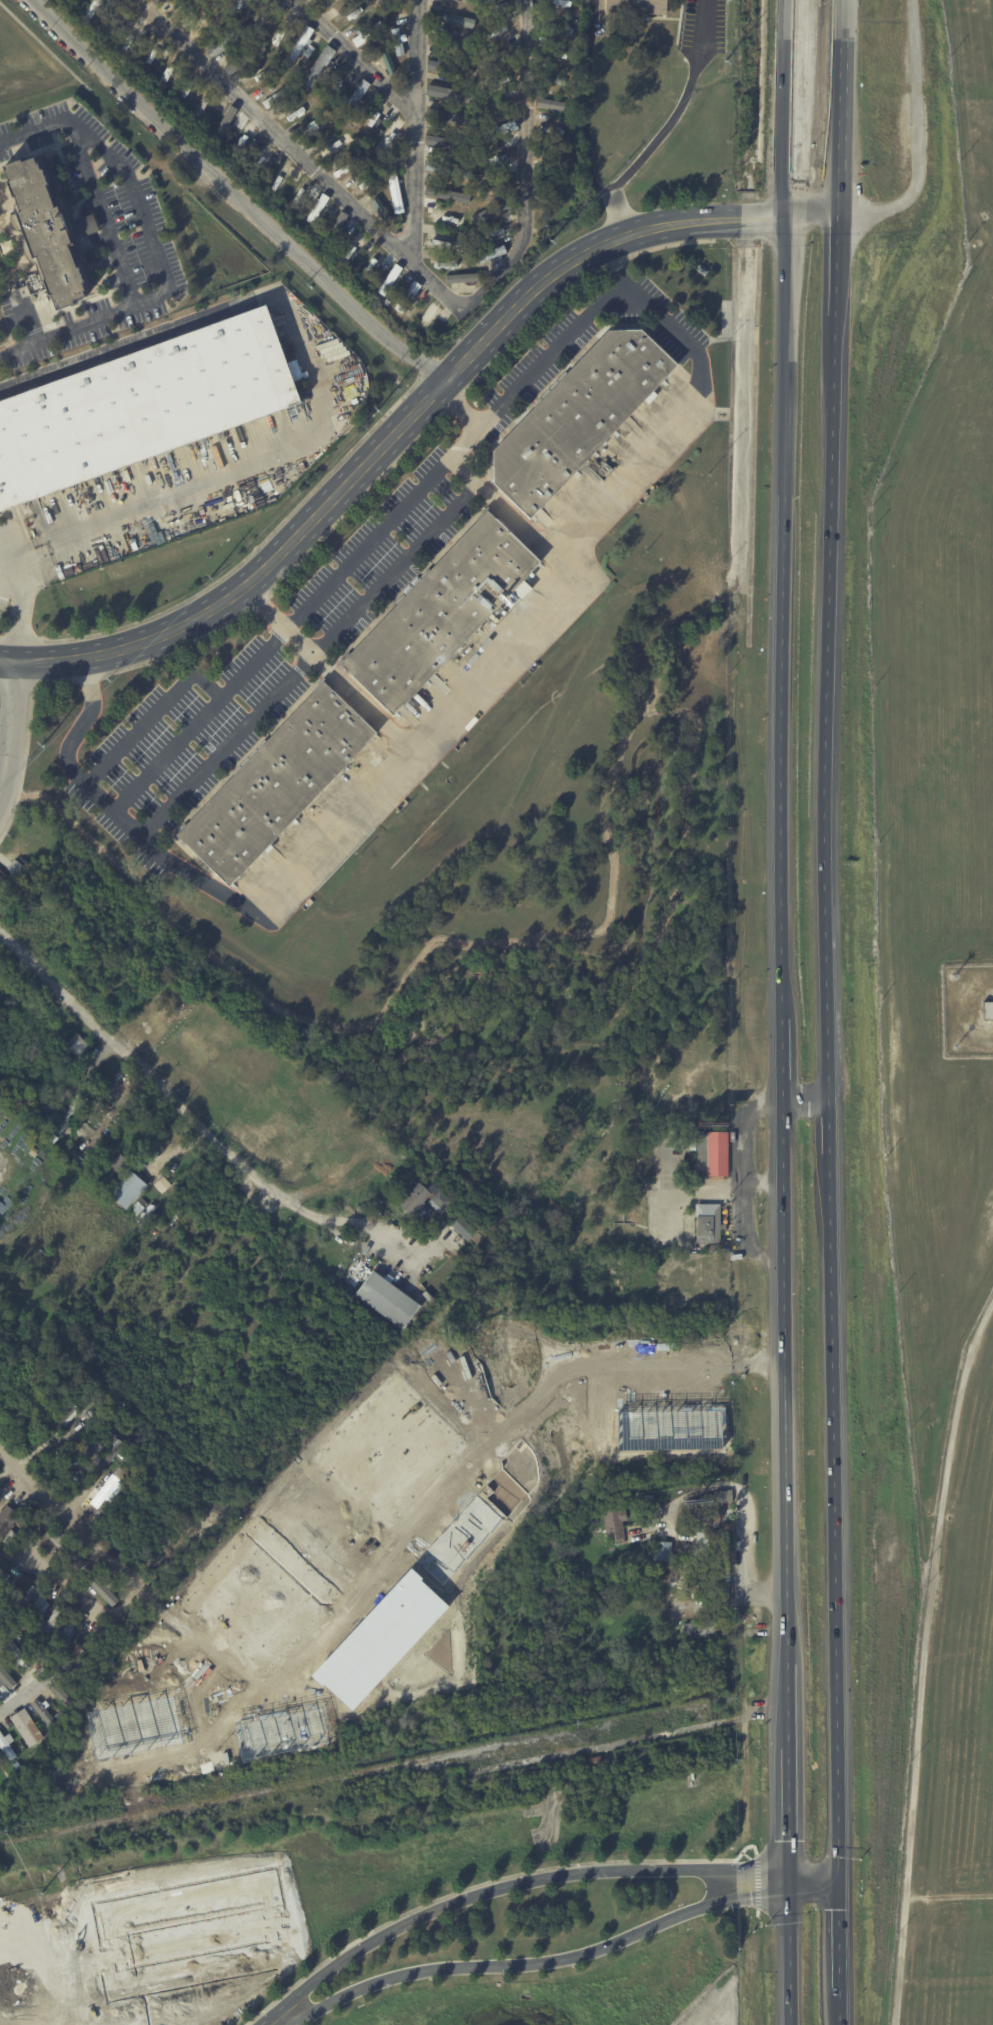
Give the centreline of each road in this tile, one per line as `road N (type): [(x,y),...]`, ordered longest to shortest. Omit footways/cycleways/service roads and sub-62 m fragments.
road 1 (trunk): [(835,2024),(824,745),(835,210)]
road 2 (trunk): [(793,211),(779,751),(789,1878)]
road 3 (tertiary): [(789,1878),(752,1870),(612,1871),(498,1888),(387,1933),(335,1965),(268,2024)]
road 4 (residential): [(447,374),(387,339),(33,0)]
road 5 (secondary): [(447,374),(272,556),(191,619),(88,655),(0,661)]
road 6 (tertiary): [(289,2024),(388,1979),(592,1953),(704,1907)]
road 7 (residential): [(138,0),(450,302)]
road 8 (residential): [(0,930),(282,1198),(320,1218)]
road 9 (secondary): [(793,211),(683,221),(608,242),(538,284),(447,374)]
road 10 (residential): [(527,0),(521,246),(465,304),(450,302)]
road 11 (residential): [(914,0),(914,194),(878,213),(835,210)]
road 12 (residential): [(418,0),(412,234),(402,256)]
road 13 (motorway): [(797,0),(793,211)]
road 14 (residential): [(0,1455),(140,1590)]
road 15 (motorway): [(836,168),(841,0)]
road 16 (residential): [(296,0),(399,98),(415,103)]
road 17 (trunk): [(789,1878),(789,2024)]
road 18 (residential): [(13,663),(0,803)]

